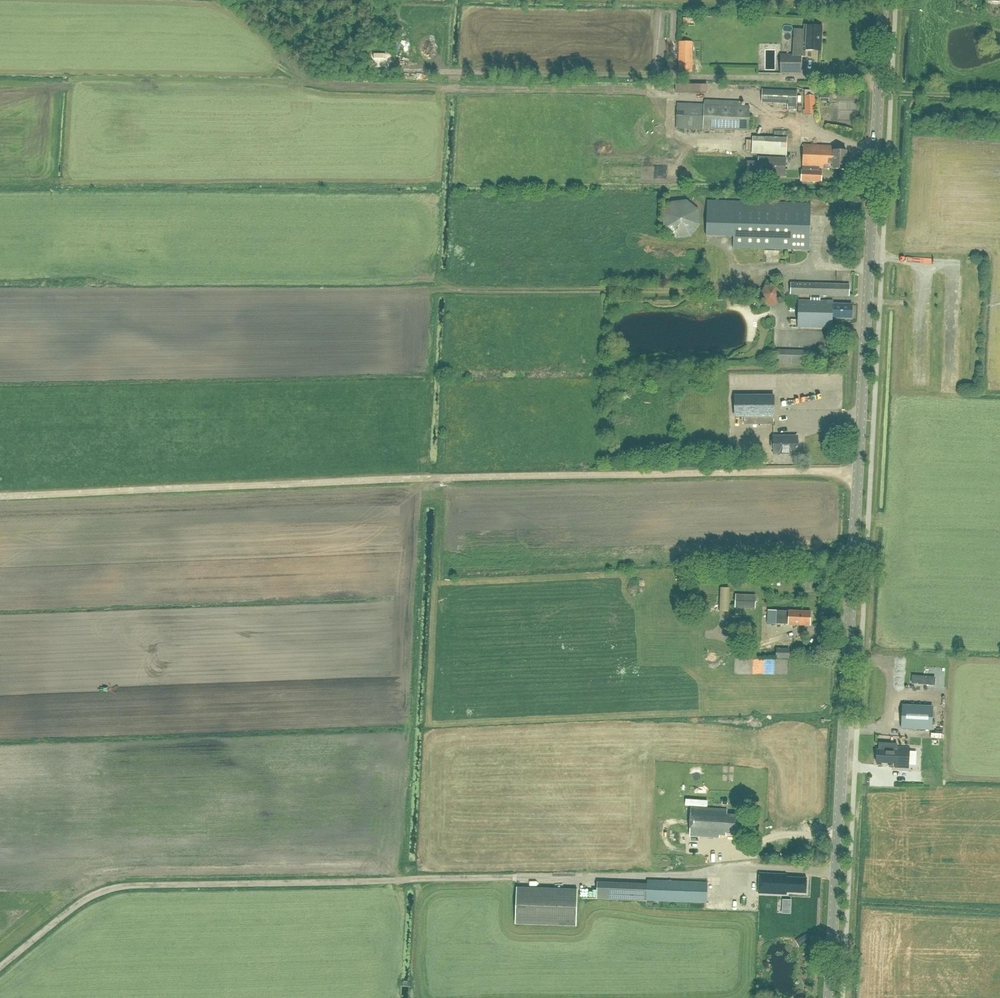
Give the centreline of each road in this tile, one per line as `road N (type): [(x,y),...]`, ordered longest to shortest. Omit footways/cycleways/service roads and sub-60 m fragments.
road 1 (secondary): [(829,997),(882,0)]
road 2 (track): [(733,286),(447,288)]
road 3 (track): [(673,79),(426,77)]
road 4 (track): [(878,89),(999,98)]

